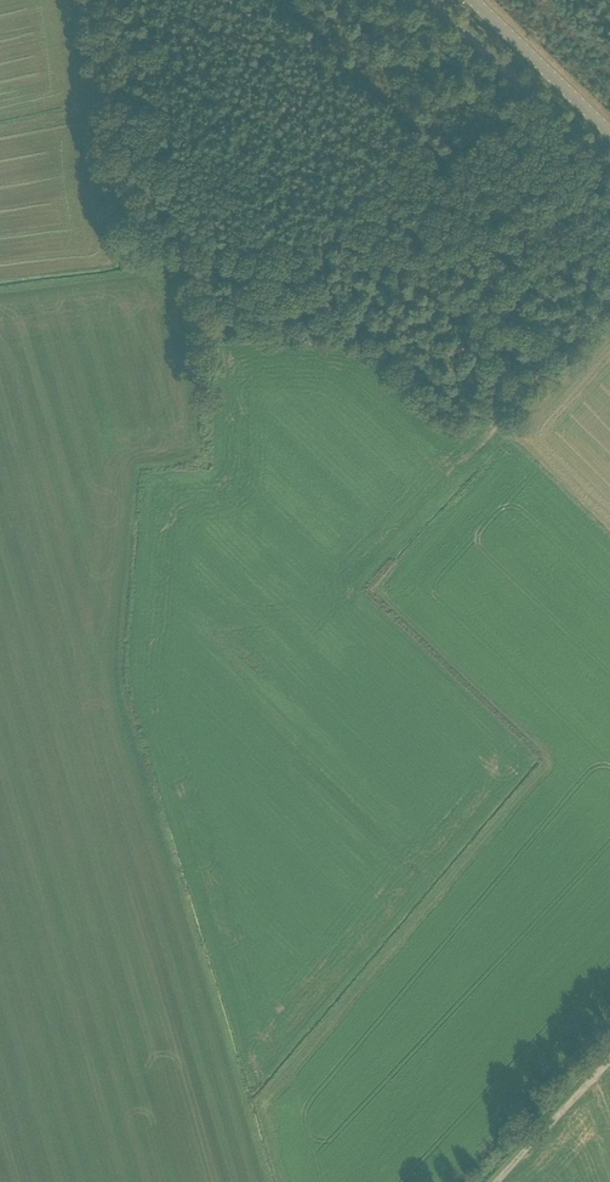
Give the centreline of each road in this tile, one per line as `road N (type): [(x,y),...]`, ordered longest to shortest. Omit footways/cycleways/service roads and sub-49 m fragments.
road 1 (tertiary): [(609,136),(471,0)]

